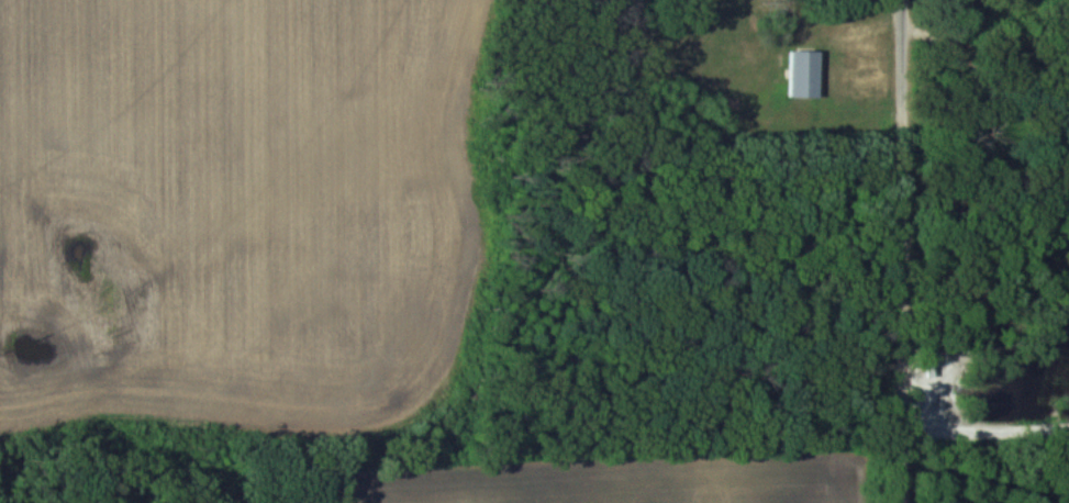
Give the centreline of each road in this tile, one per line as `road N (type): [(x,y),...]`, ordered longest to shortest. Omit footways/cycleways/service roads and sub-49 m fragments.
road 1 (residential): [(898,502),(897,0)]

